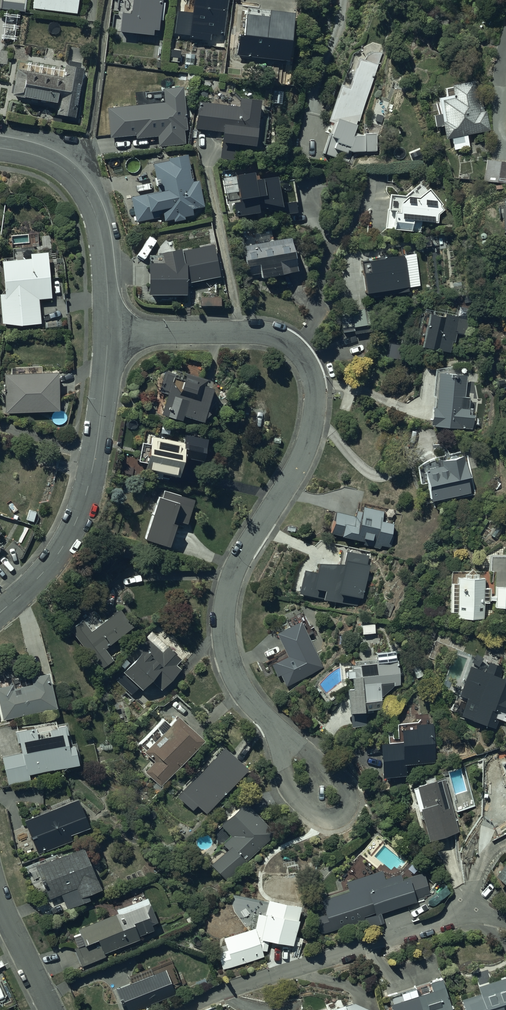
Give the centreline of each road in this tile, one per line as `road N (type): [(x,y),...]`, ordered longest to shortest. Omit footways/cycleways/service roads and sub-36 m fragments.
road 1 (residential): [(106,332),(261,334),(302,356),(314,391),(309,438),(237,564),(224,642),(243,689),(324,796)]
road 2 (residential): [(106,332),(84,502),(56,557),(0,614)]
road 3 (residential): [(0,148),(54,165),(86,195),(105,252),(106,332)]
road 4 (residential): [(0,900),(51,1009)]

